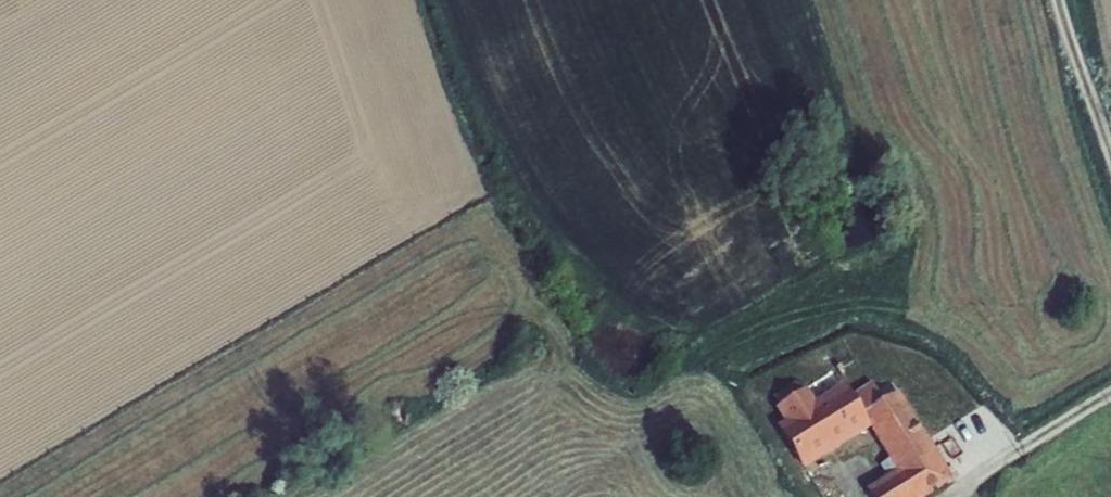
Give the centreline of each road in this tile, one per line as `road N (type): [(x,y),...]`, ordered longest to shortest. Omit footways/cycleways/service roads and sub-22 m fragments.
road 1 (track): [(1059,0),(1110,154)]

